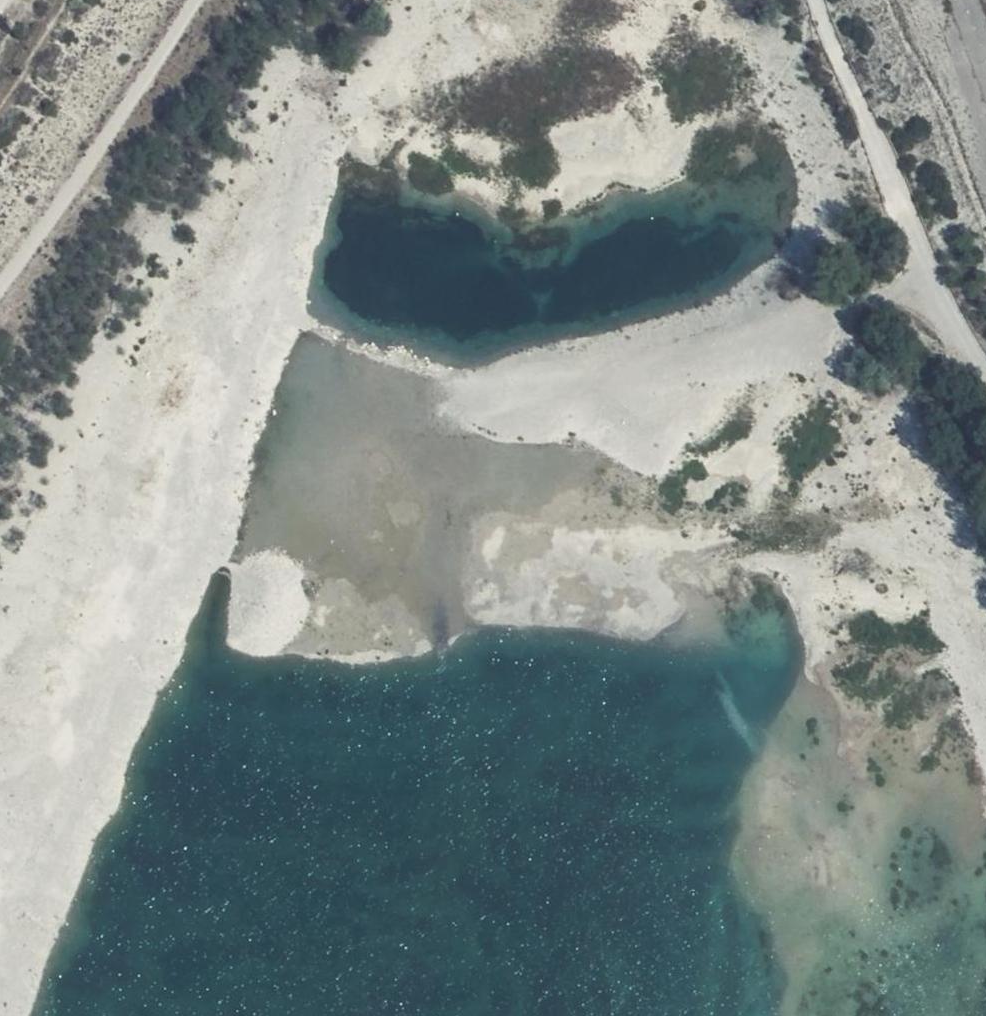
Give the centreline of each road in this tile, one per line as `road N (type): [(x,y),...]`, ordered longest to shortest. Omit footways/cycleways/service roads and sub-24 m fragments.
road 1 (track): [(818,0),(985,380)]
road 2 (track): [(0,290),(196,0)]

